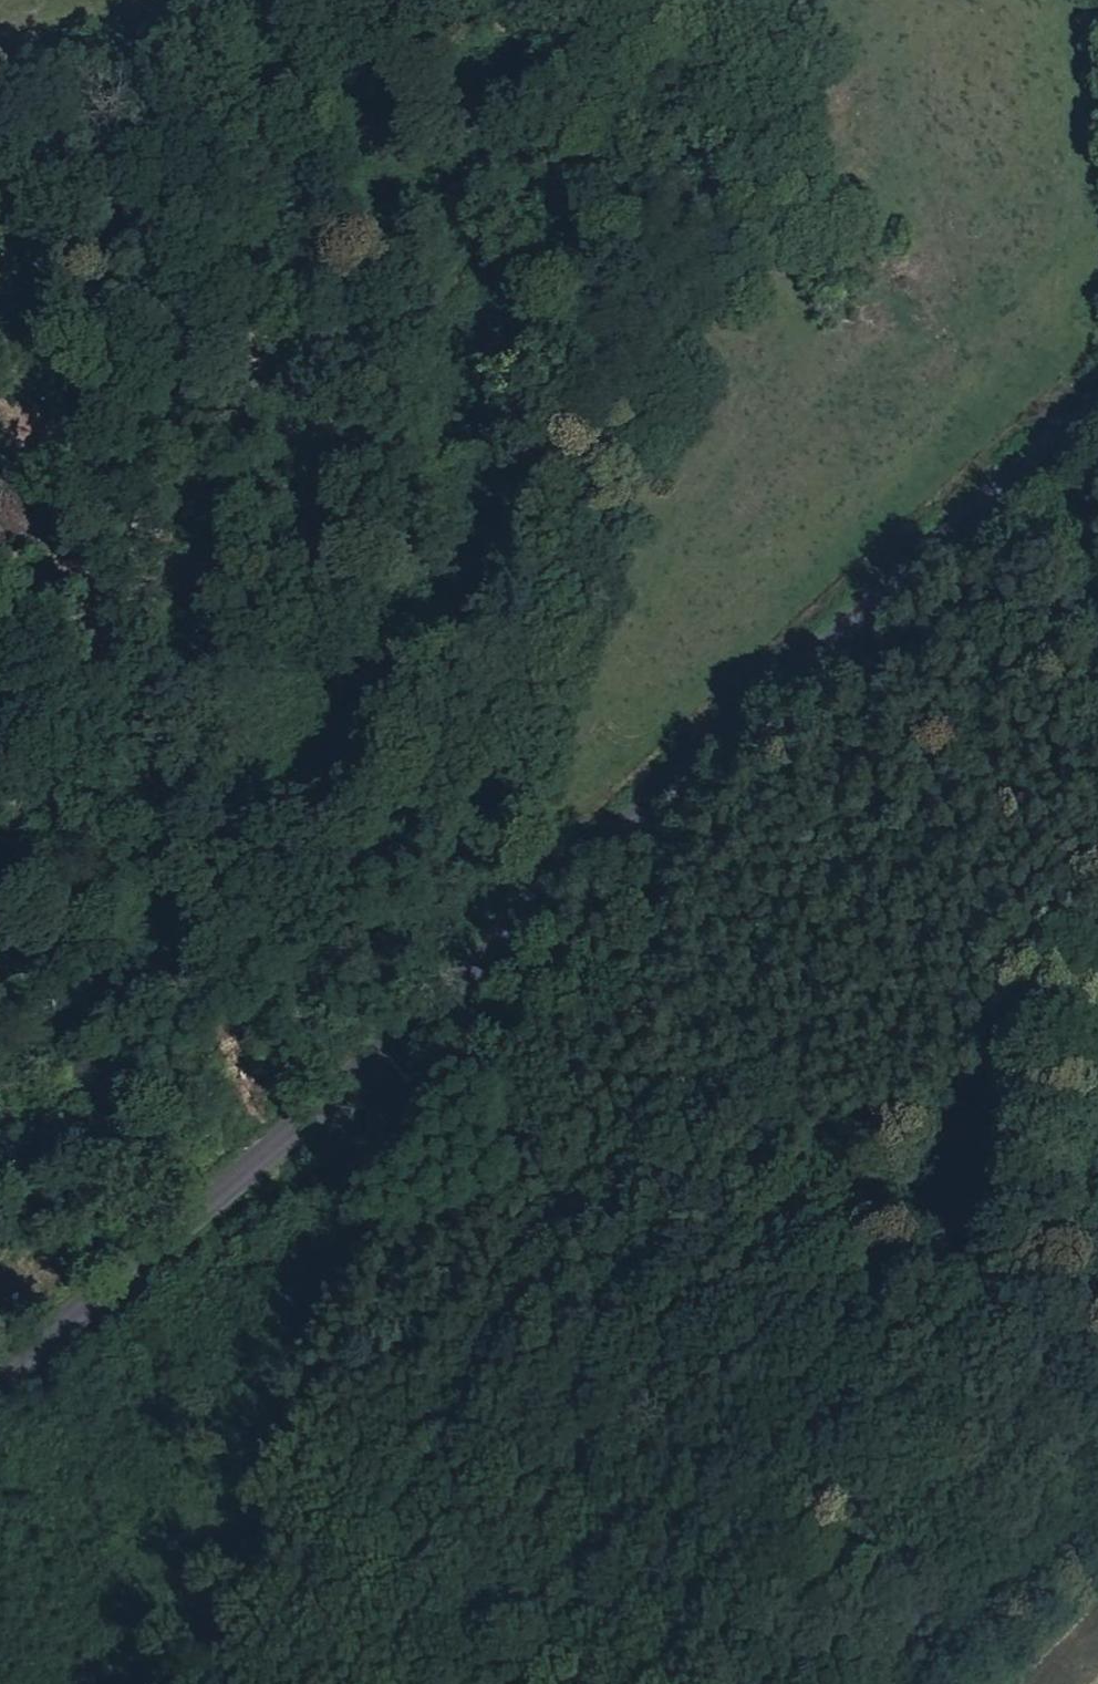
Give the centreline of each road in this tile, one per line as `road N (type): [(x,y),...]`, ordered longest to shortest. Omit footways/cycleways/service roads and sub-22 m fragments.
road 1 (tertiary): [(0,1382),(1097,419)]

